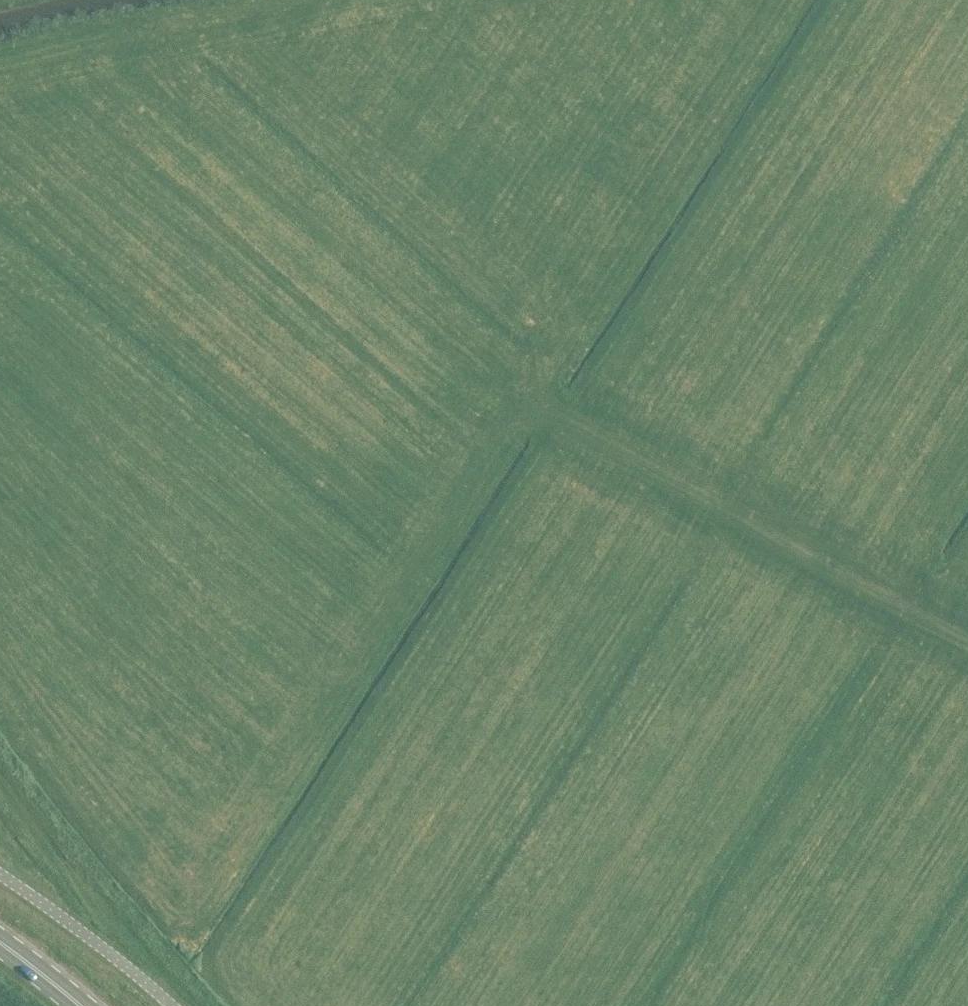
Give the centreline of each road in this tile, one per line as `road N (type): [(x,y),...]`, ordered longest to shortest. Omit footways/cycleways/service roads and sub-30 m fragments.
road 1 (track): [(967,630),(525,392)]

